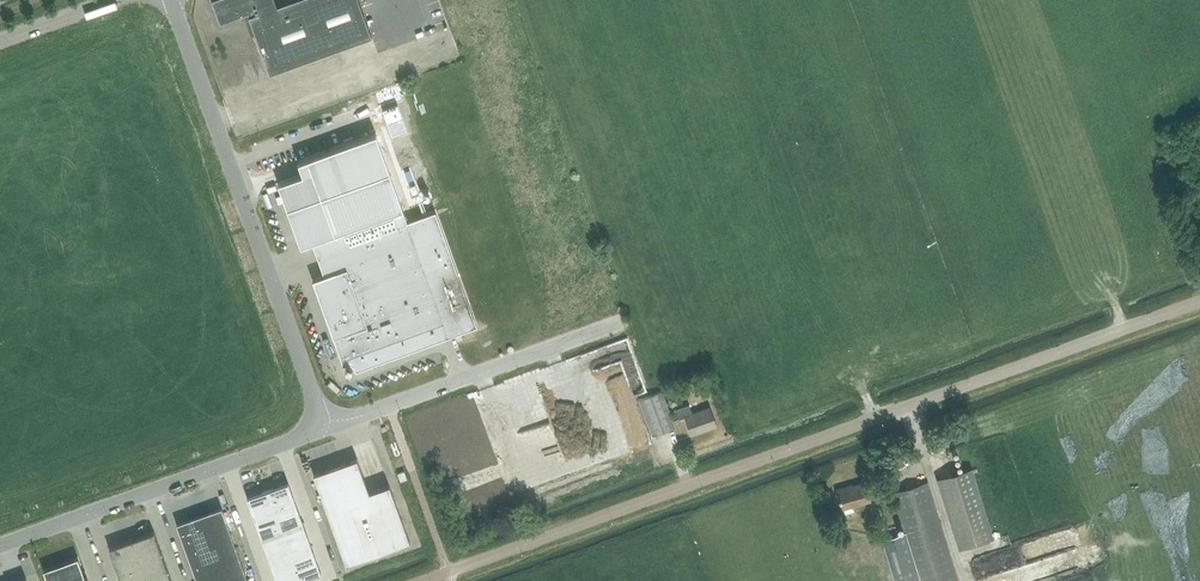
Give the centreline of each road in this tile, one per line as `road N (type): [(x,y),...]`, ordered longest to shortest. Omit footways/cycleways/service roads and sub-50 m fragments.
road 1 (unclassified): [(449,572),(1199,303)]
road 2 (unclassified): [(317,420),(172,0)]
road 3 (unclassified): [(0,544),(301,436),(317,420)]
road 4 (unclassified): [(317,420),(349,419),(609,328)]

